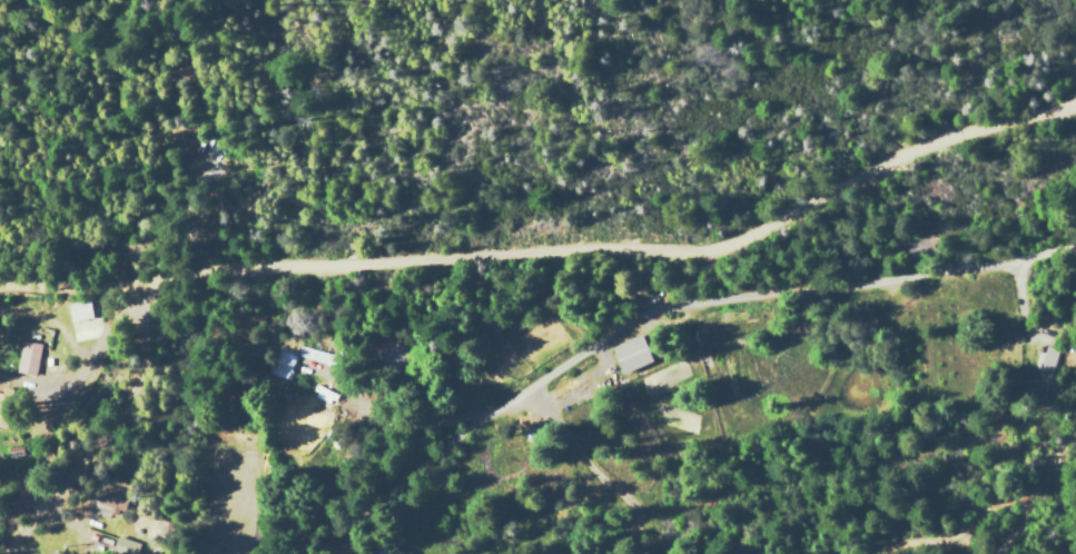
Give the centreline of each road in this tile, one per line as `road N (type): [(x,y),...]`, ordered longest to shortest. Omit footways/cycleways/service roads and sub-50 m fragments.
road 1 (residential): [(422,553),(451,492),(495,429),(730,248),(927,151),(1075,108)]
road 2 (residential): [(149,280),(730,248)]
road 3 (residential): [(0,285),(149,280),(142,369),(125,414),(18,553)]
road 4 (residential): [(941,553),(973,521),(1035,485),(1075,421)]

